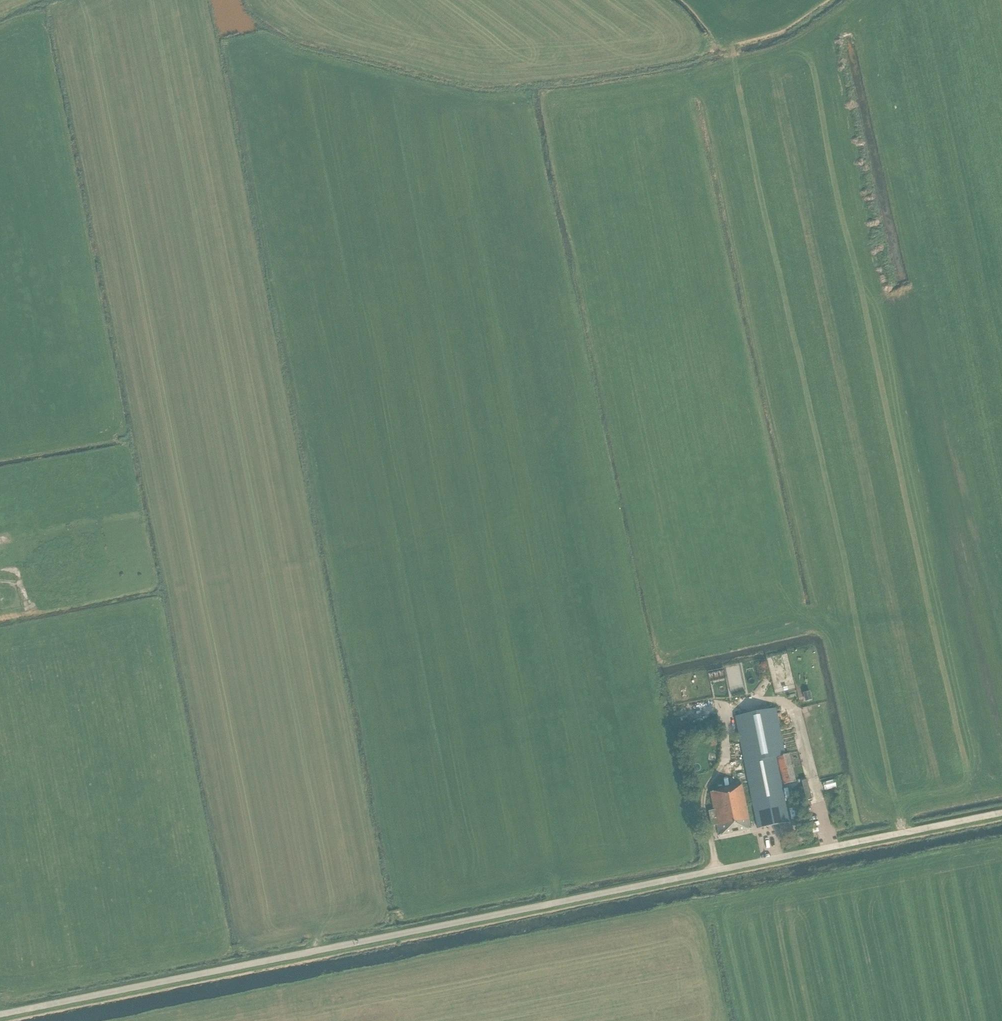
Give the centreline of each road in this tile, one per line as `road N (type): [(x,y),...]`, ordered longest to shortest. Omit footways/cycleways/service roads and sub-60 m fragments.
road 1 (unclassified): [(0,1014),(1001,813)]

